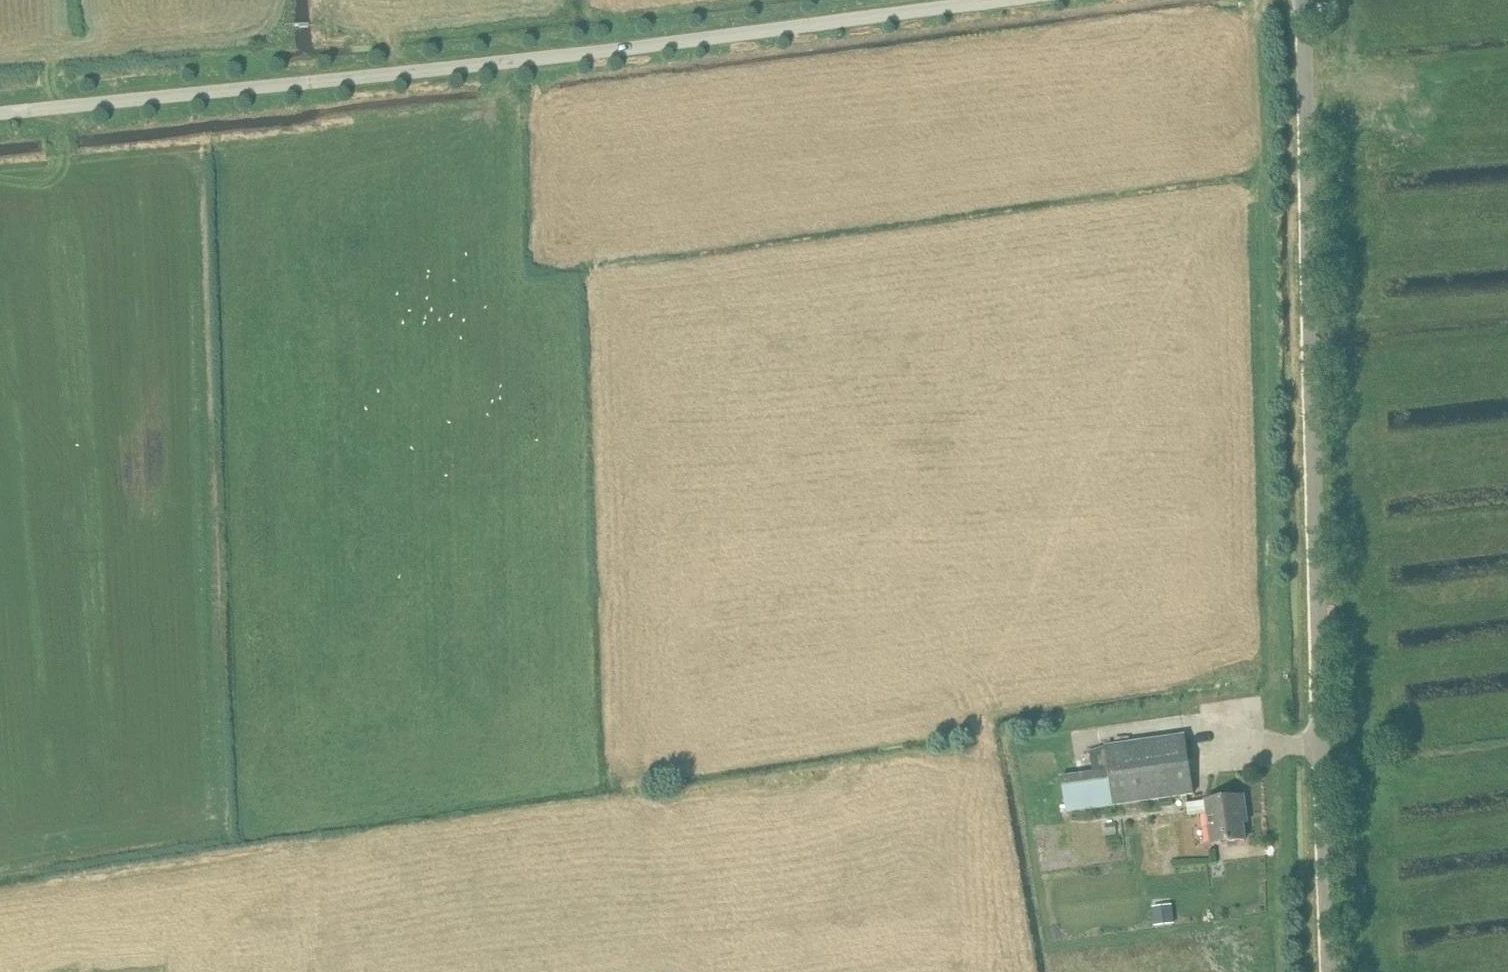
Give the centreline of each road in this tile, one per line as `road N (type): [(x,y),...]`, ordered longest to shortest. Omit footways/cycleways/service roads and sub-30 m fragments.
road 1 (unclassified): [(0,112),(602,50),(988,0)]
road 2 (unclassified): [(1329,971),(1302,0)]

